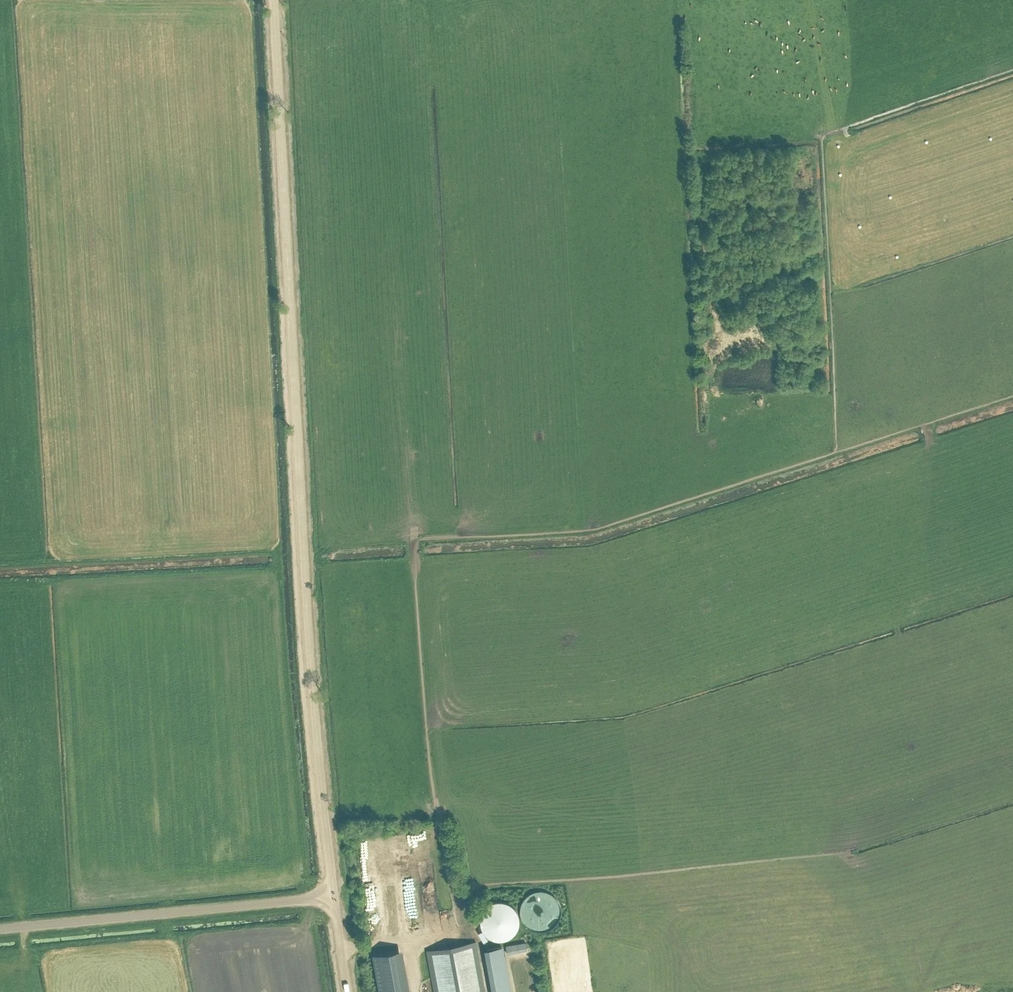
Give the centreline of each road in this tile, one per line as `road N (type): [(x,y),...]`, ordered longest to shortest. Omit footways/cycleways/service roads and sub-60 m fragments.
road 1 (unclassified): [(332,896),(310,668),(273,0)]
road 2 (unclassified): [(0,927),(332,896)]

